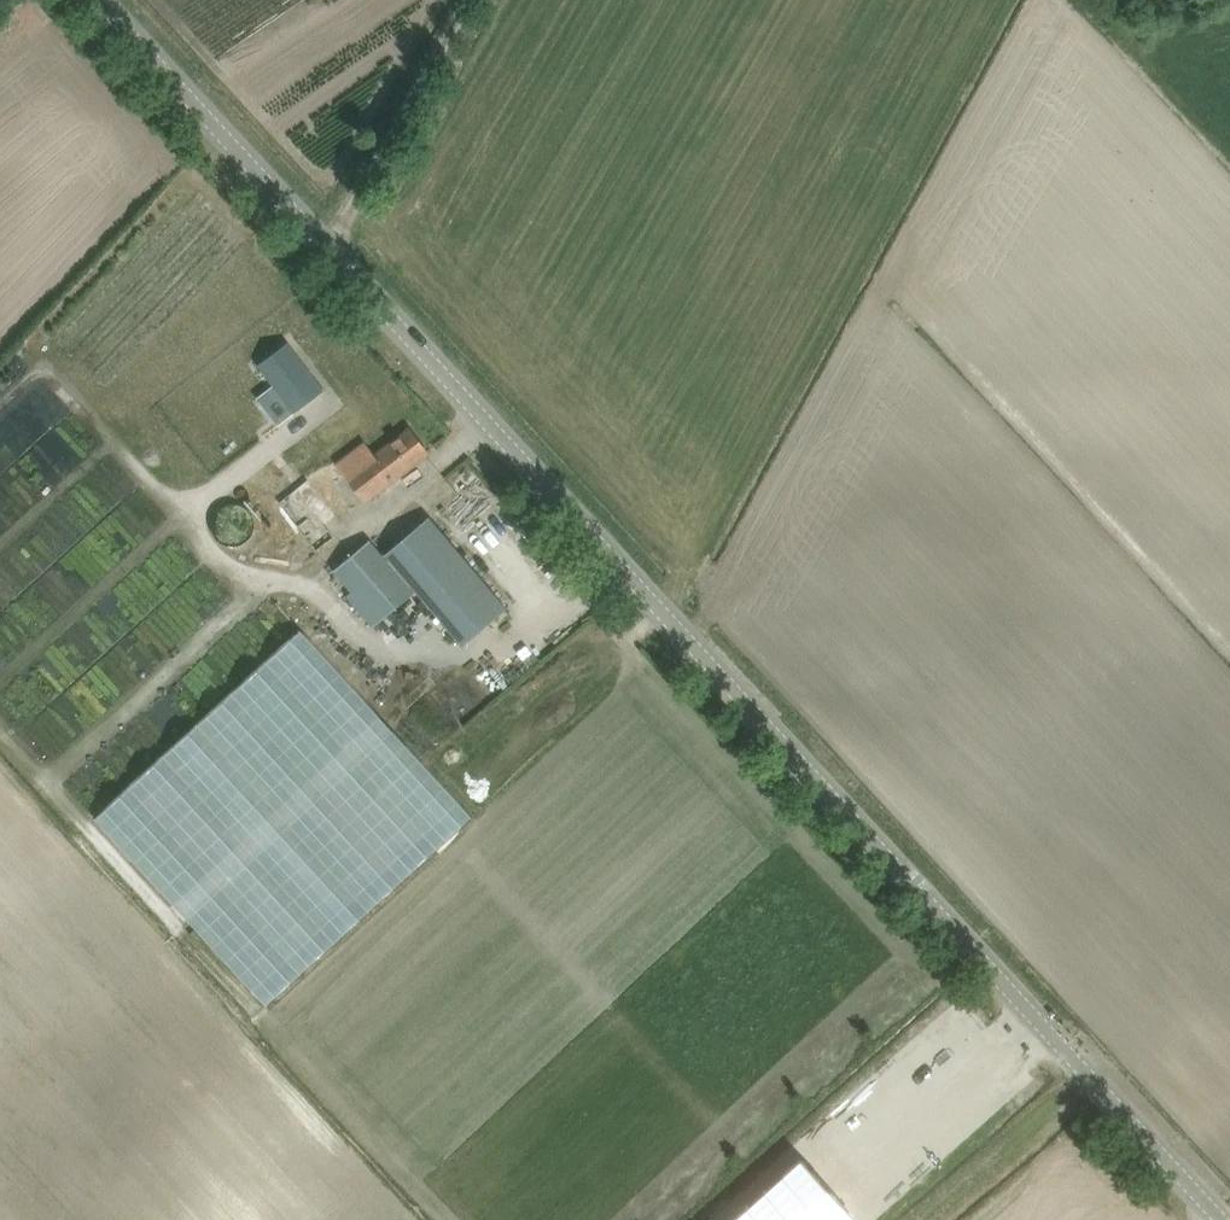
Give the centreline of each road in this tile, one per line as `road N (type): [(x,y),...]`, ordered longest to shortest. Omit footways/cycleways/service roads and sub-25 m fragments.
road 1 (tertiary): [(1229,1204),(100,0)]

